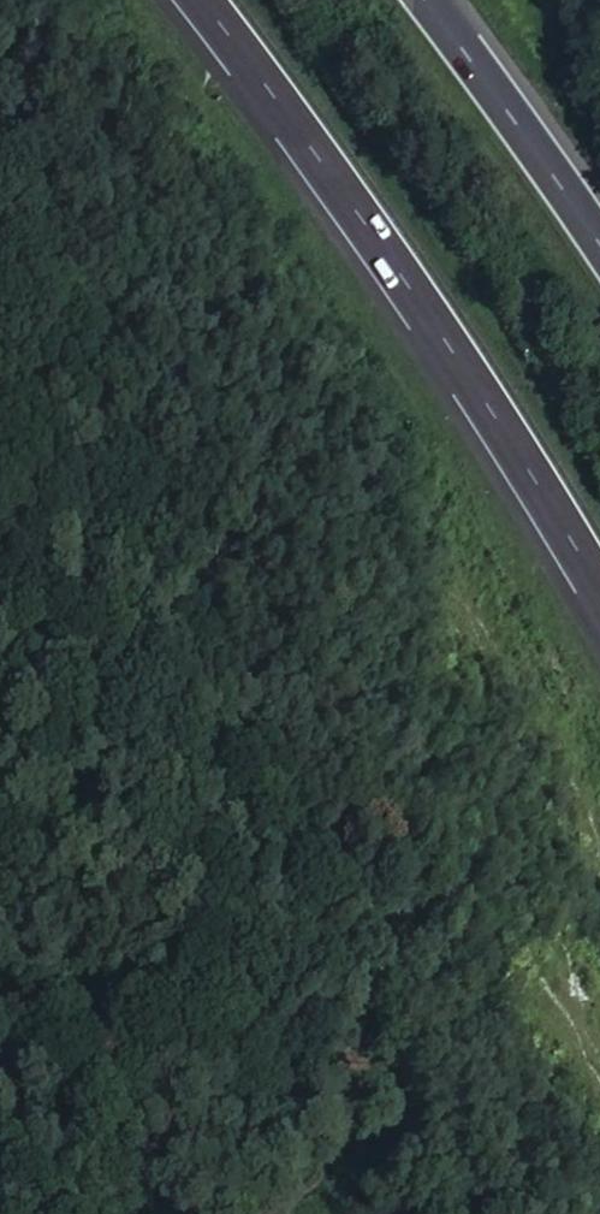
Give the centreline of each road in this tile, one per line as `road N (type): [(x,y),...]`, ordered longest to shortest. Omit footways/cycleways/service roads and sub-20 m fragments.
road 1 (motorway): [(191,0),(447,364),(599,611)]
road 2 (motorway): [(599,249),(418,0)]

